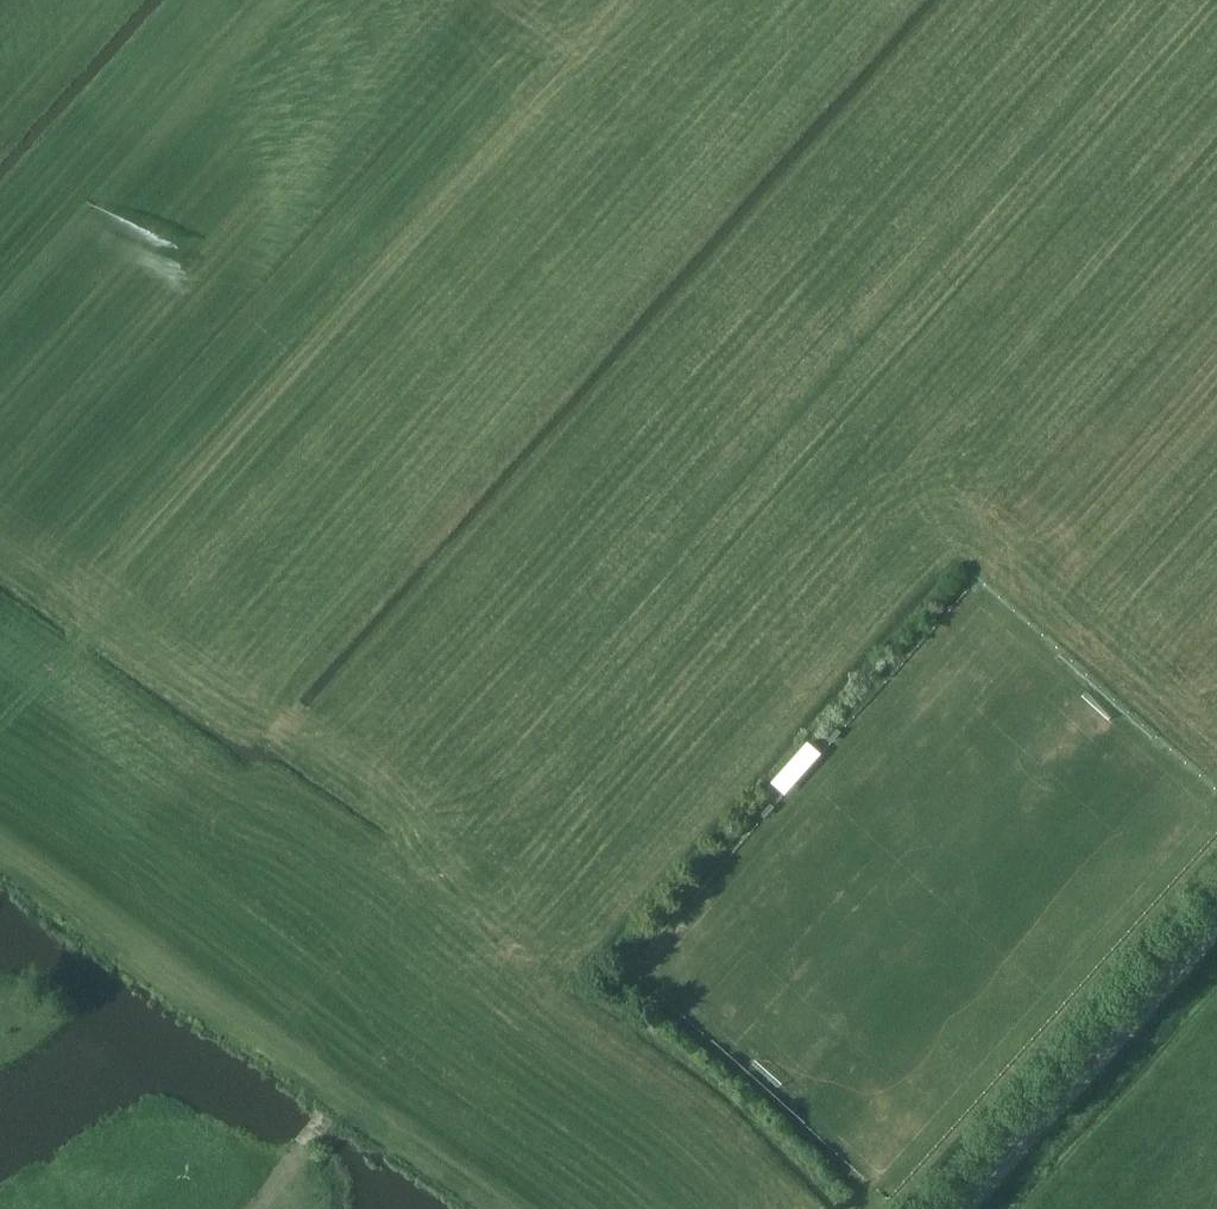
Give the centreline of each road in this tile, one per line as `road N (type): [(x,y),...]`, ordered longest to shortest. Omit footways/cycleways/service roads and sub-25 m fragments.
road 1 (unclassified): [(969,1208),(1216,926)]

